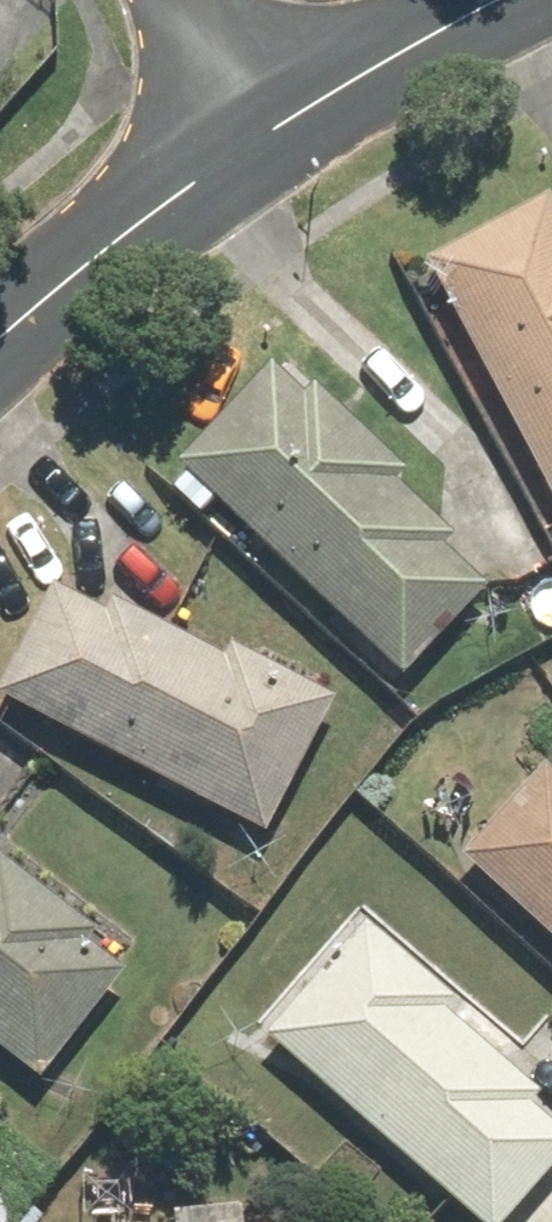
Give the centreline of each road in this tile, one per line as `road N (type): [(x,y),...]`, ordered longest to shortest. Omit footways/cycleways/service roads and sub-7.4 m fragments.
road 1 (residential): [(0,336),(272,128)]
road 2 (residential): [(272,128),(493,0)]
road 3 (residential): [(185,0),(272,128)]

